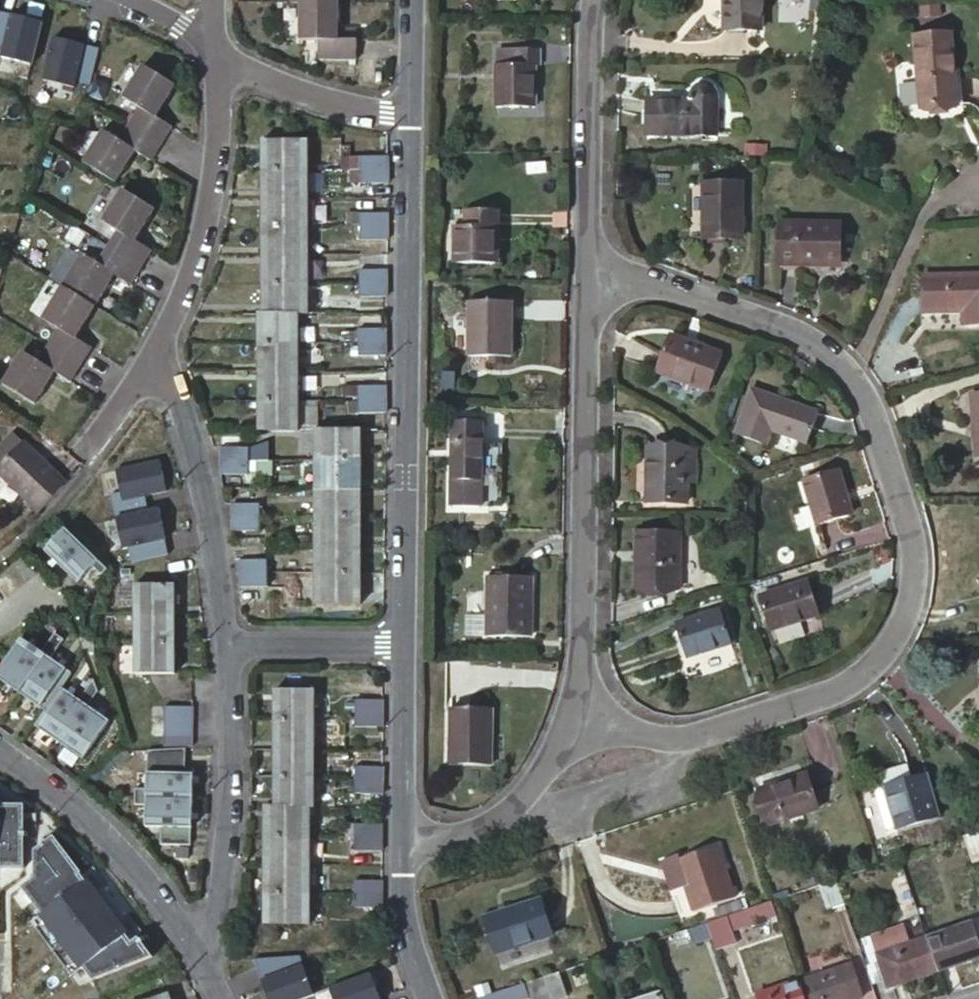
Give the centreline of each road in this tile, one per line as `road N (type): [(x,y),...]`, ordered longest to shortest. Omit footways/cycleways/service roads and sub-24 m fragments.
road 1 (residential): [(591,289),(660,292),(806,341),(837,360),(868,398),(918,551),(919,589),(909,627),(890,659),(863,681),(686,734),(569,717)]
road 2 (residential): [(405,645),(411,116)]
road 3 (residential): [(569,717),(584,671),(591,289)]
road 4 (residential): [(154,357),(190,280),(212,203),(221,145),(218,47)]
road 5 (residential): [(200,948),(220,901),(231,799),(230,643)]
road 6 (residential): [(230,643),(194,447),(154,357)]
road 7 (residential): [(591,289),(593,33),(601,0)]
road 8 (residential): [(0,750),(65,794),(200,948)]
road 9 (residential): [(403,844),(466,836),(522,806),(555,764),(569,717)]
road 10 (residential): [(218,47),(315,94),(411,116)]
road 11 (residential): [(403,844),(405,645)]
road 12 (residential): [(230,643),(405,645)]
road 13 (residential): [(433,998),(402,911),(403,844)]
road 14 (residential): [(81,454),(154,357)]

